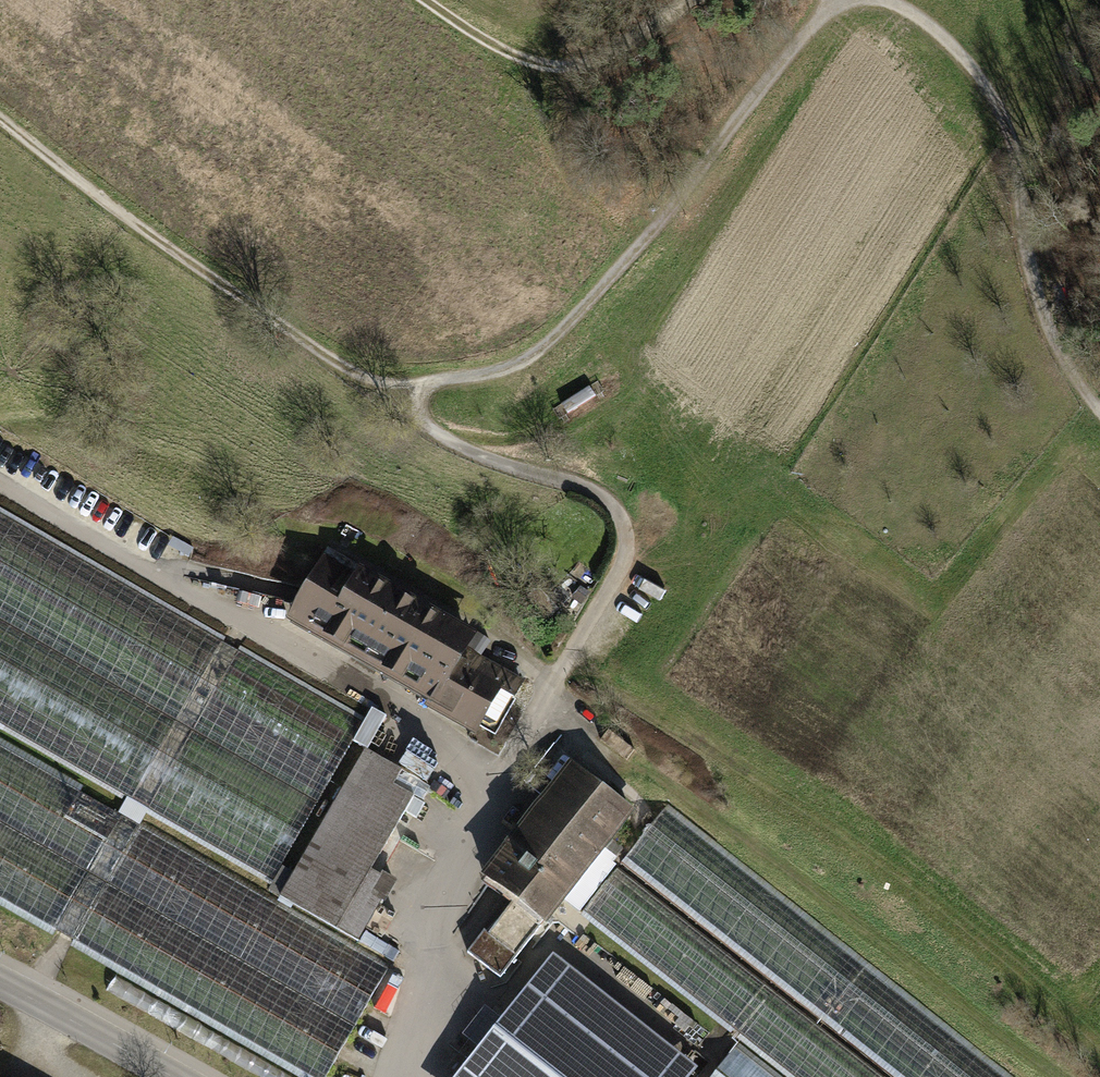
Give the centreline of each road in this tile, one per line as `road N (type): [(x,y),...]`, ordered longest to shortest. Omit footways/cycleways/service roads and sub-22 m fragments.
road 1 (track): [(0,118),(319,352),(371,379),(419,384),(504,368),(559,333),(647,238),(808,32),(832,13),(877,1),(918,14),(994,96),(1053,344),(1099,410)]
road 2 (track): [(566,663),(862,842),(1099,1038)]
road 3 (track): [(497,788),(623,562),(623,526),(598,492),(490,459),(432,430),(421,412),(419,384)]
road 4 (track): [(434,0),(523,56),(567,63),(600,57),(692,0)]
road 5 (tertiary): [(175,1076),(0,981)]

